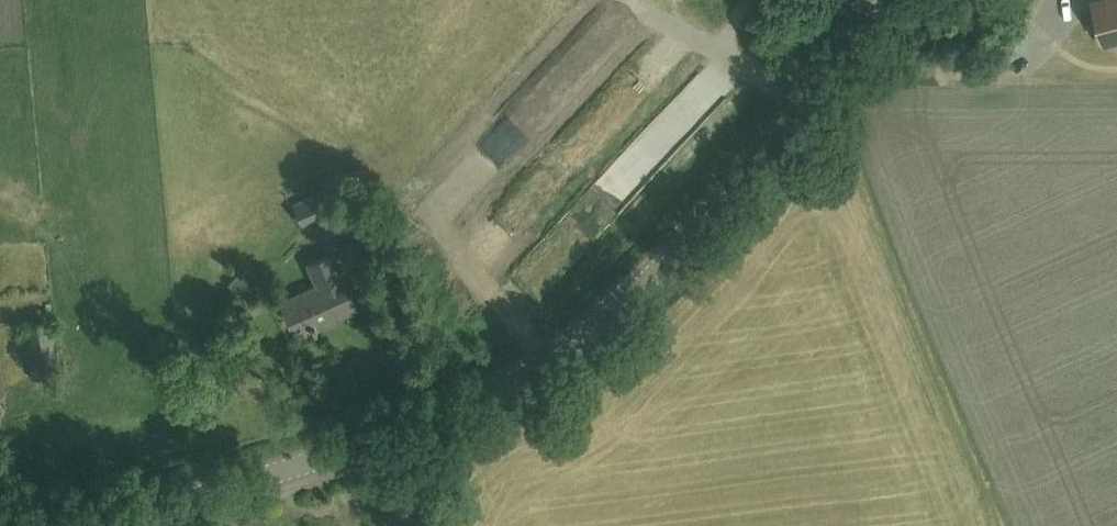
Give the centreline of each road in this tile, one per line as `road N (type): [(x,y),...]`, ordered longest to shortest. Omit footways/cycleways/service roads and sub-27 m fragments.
road 1 (tertiary): [(89,525),(394,433),(552,355),(648,275),(779,124),(869,0)]
road 2 (track): [(993,525),(820,68)]

